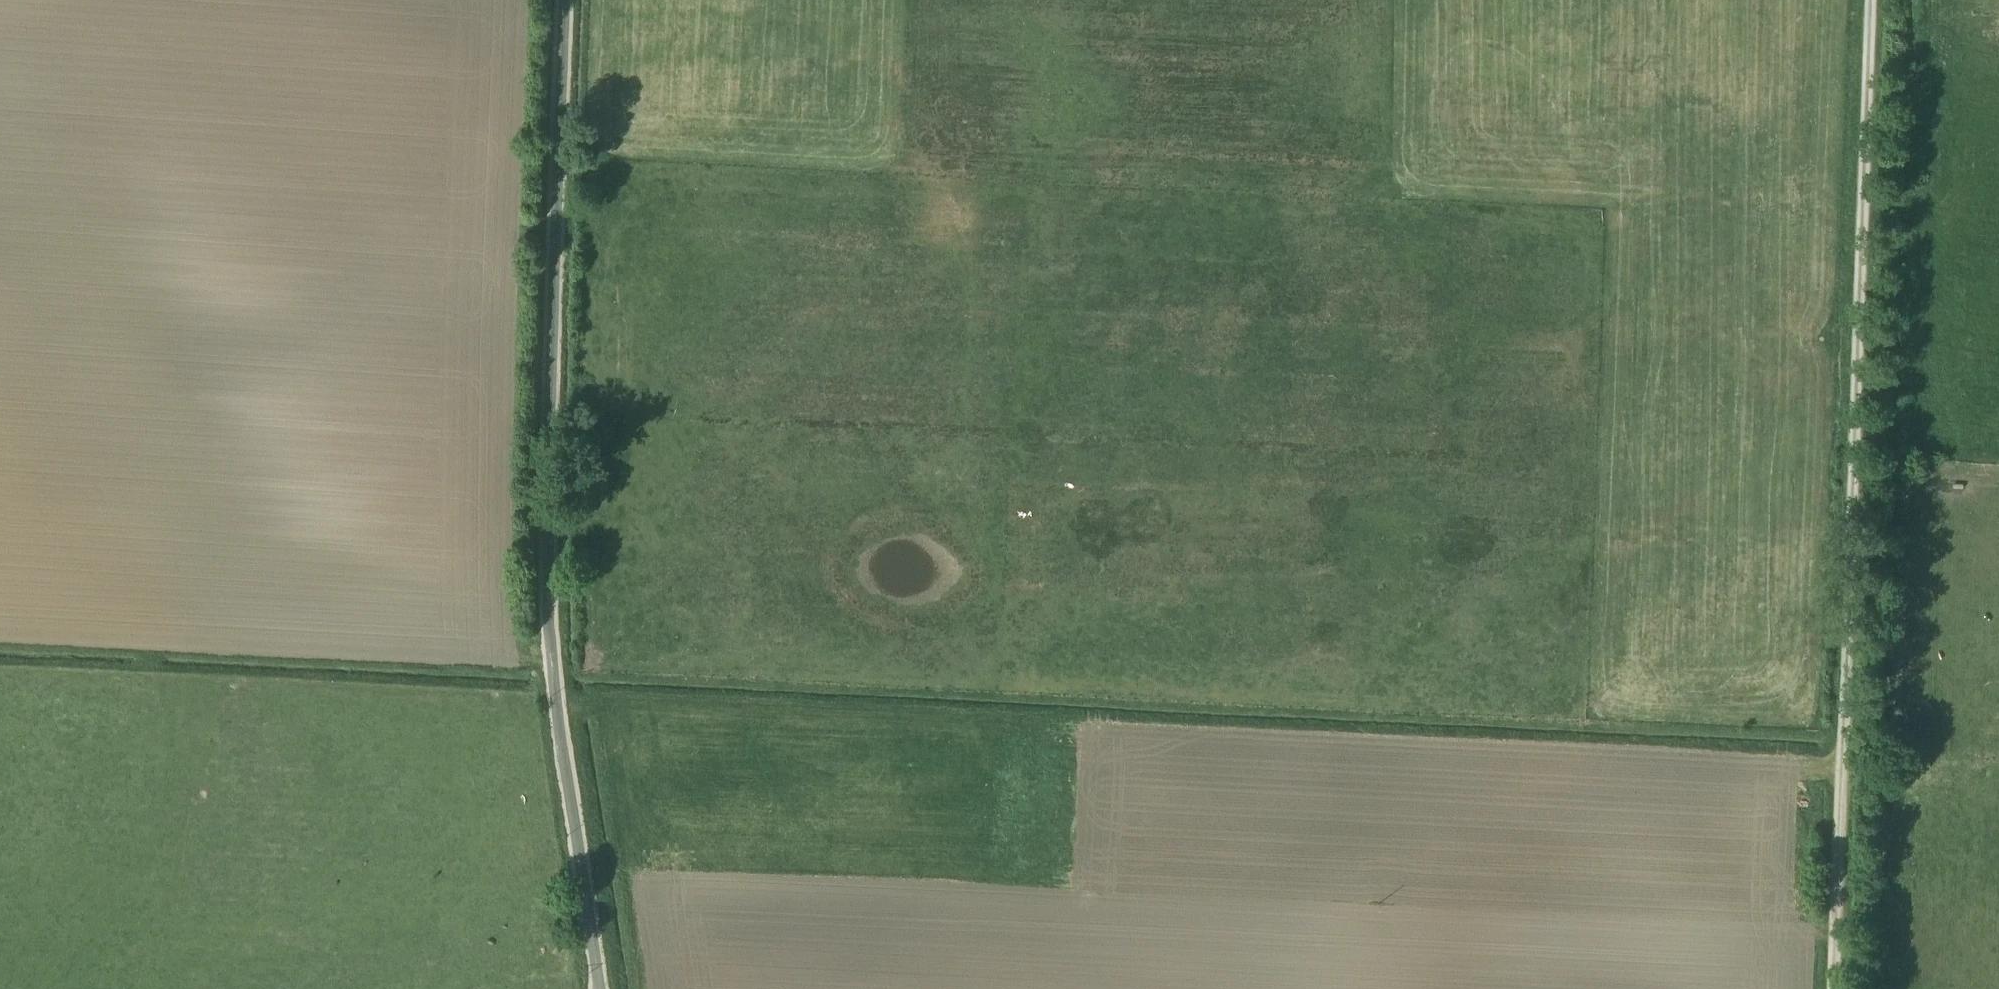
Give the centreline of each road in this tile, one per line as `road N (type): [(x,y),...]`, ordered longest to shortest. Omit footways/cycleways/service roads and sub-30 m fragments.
road 1 (unclassified): [(567,0),(548,541),(553,664),(600,988)]
road 2 (track): [(1832,988),(1868,0)]

